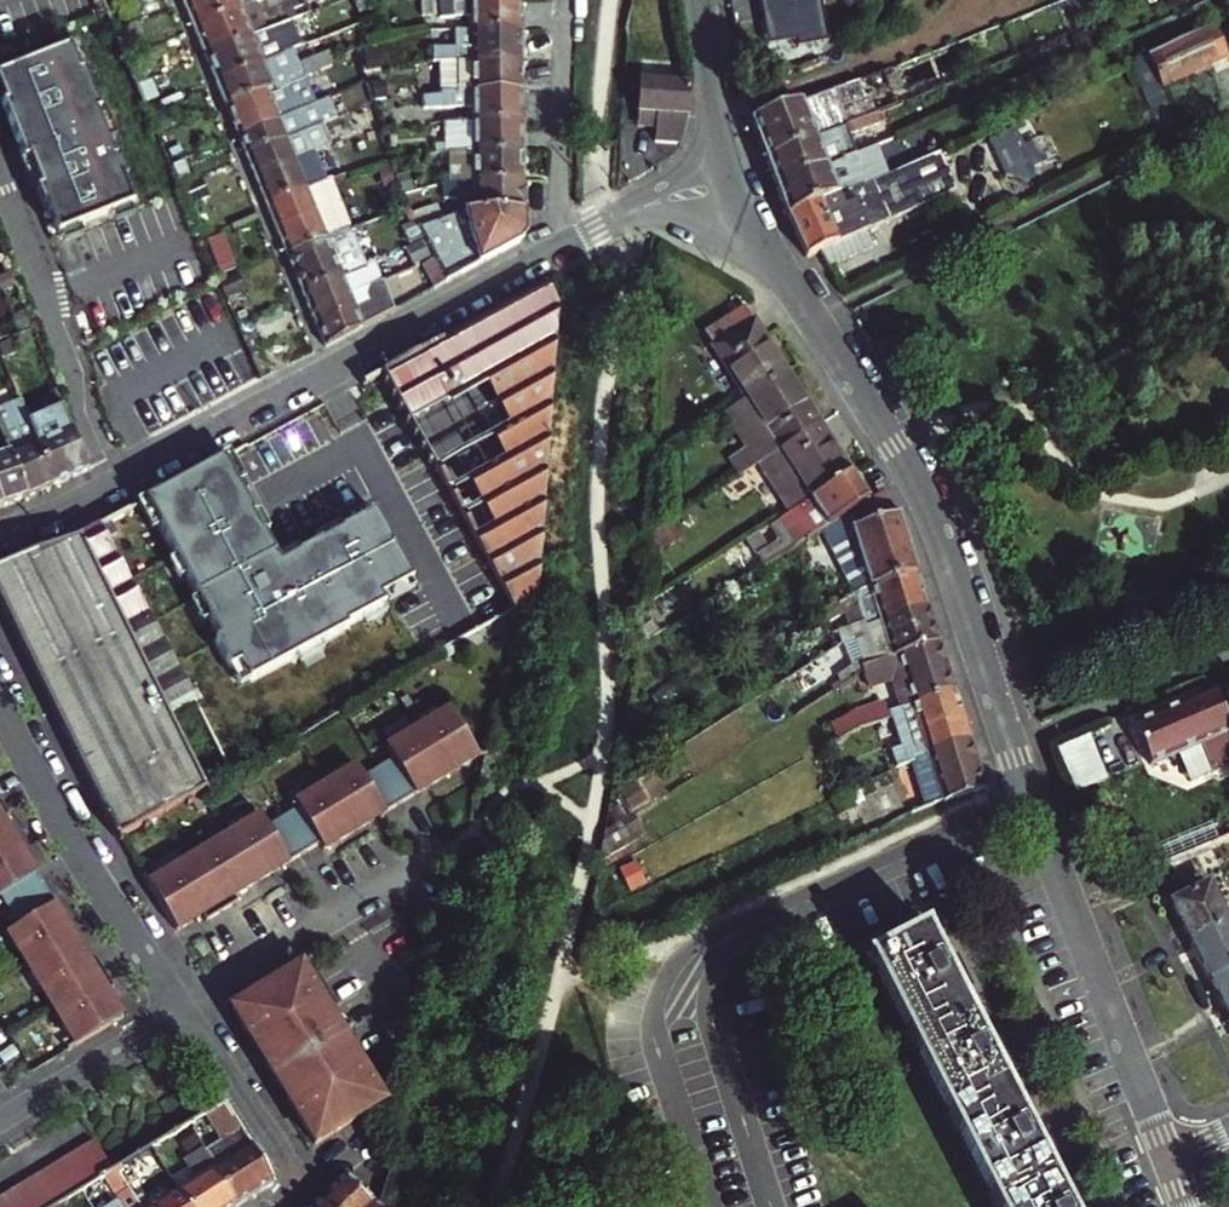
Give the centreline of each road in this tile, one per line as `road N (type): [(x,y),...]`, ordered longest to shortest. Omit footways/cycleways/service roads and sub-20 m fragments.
road 1 (residential): [(736,184),(776,268),(922,489),(1013,753)]
road 2 (residential): [(552,252),(94,500),(0,539)]
road 3 (residential): [(1170,1161),(1031,804)]
road 4 (residential): [(0,712),(77,851),(186,1012)]
road 5 (residential): [(1031,804),(717,940)]
road 6 (residential): [(717,940),(664,978),(652,1020),(706,1206)]
road 7 (residential): [(772,1206),(707,1000),(717,940)]
road 8 (unclassified): [(563,0),(552,252)]
road 9 (residential): [(186,1012),(286,1160),(295,1188),(279,1206)]
road 10 (residential): [(0,1121),(186,1012)]
road 11 (residential): [(736,184),(624,215),(552,252)]
road 12 (residential): [(696,0),(736,184)]

